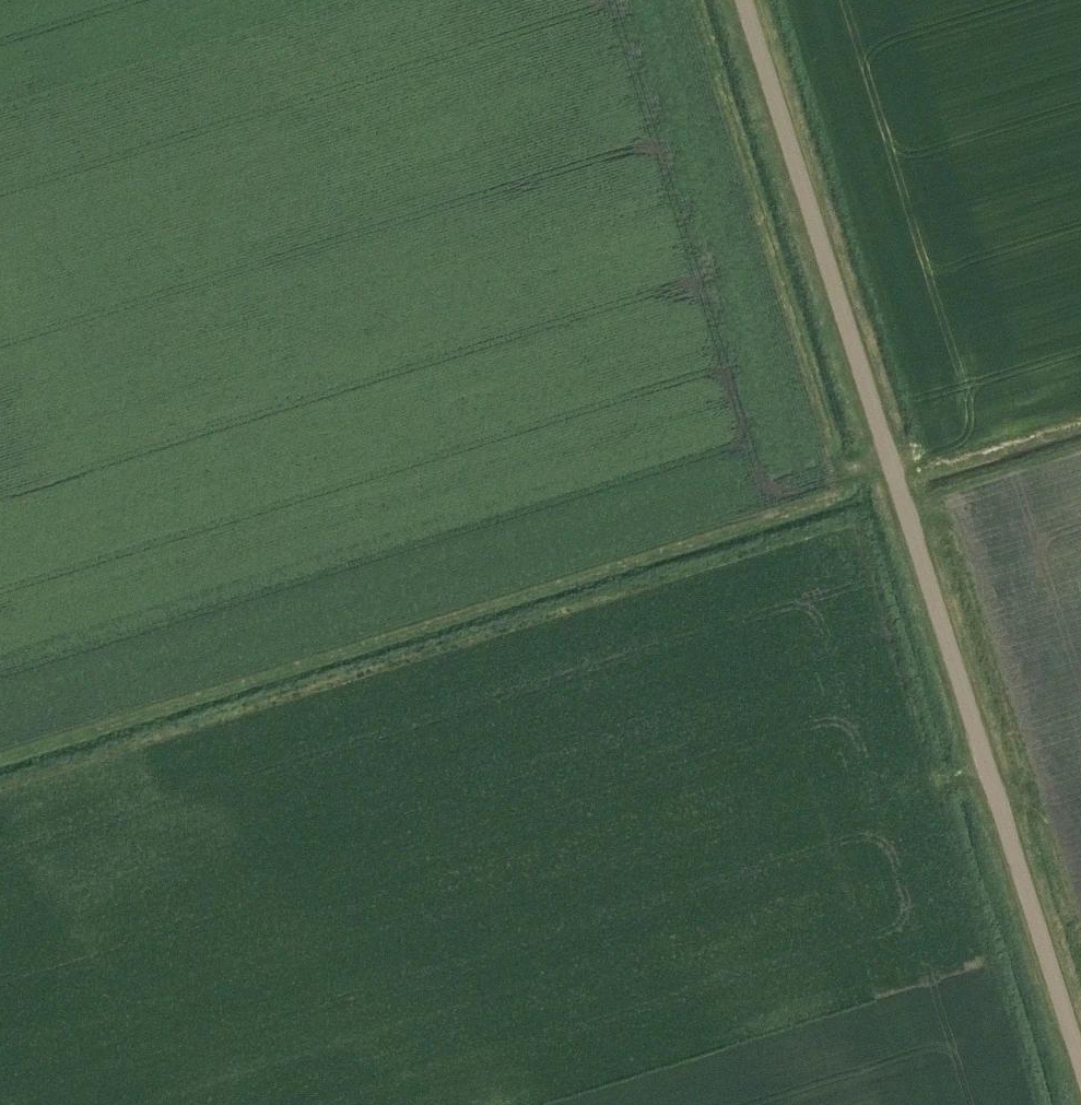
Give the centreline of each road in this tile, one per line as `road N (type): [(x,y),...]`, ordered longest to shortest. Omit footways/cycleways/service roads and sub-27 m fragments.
road 1 (unclassified): [(1080,1063),(745,0)]

